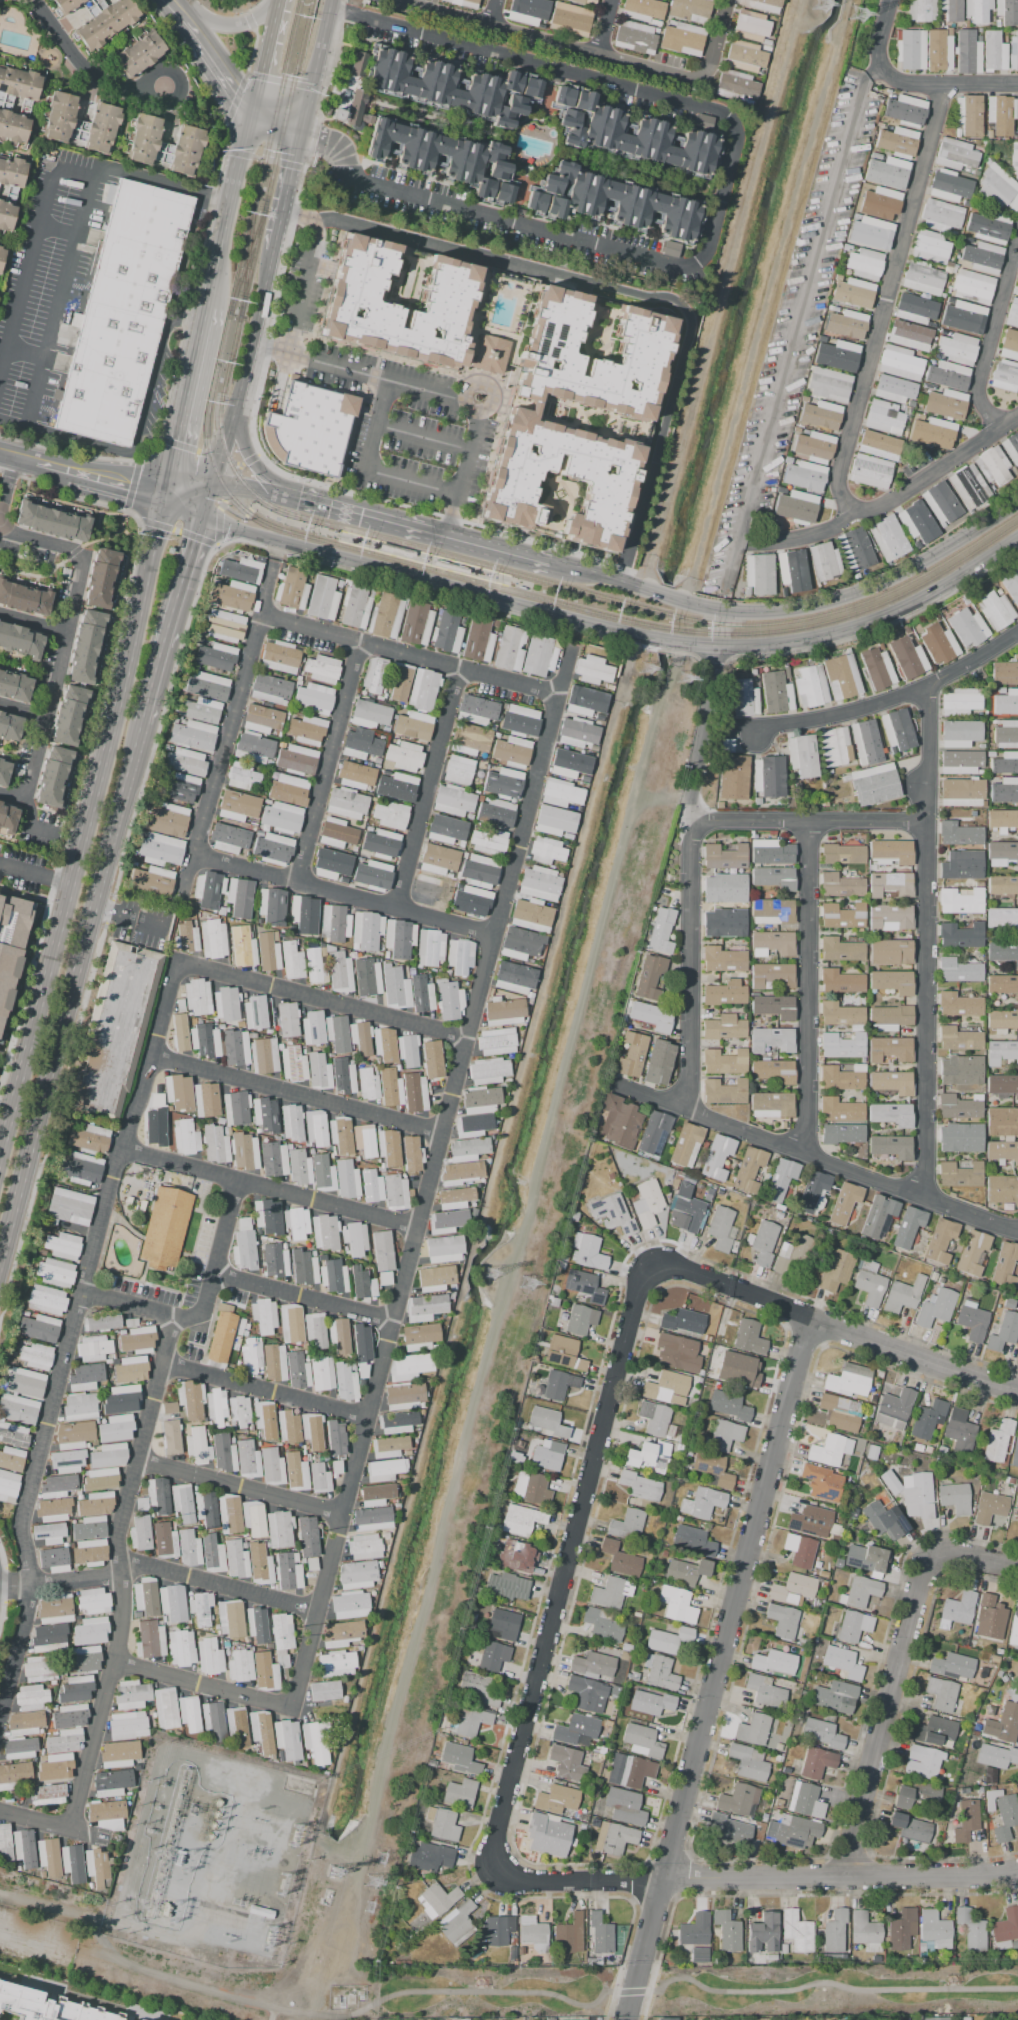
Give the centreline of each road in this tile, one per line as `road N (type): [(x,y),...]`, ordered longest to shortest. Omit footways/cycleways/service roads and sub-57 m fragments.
road 1 (residential): [(665,1878),(507,1879),(494,1871),(491,1855),(636,1290),(658,1270)]
road 2 (residential): [(808,1318),(627,2019)]
road 3 (secondary): [(165,494),(0,1143)]
road 4 (secondary): [(0,1257),(142,722)]
road 5 (tertiary): [(1017,503),(884,581),(785,612),(722,612),(578,572)]
road 6 (tertiary): [(202,517),(632,634)]
road 7 (residential): [(844,1876),(924,1563),(935,1551),(952,1551),(1017,1568)]
road 8 (tertiary): [(632,634),(721,646),(819,639),(912,606),(1017,539)]
road 9 (residential): [(665,1878),(1017,1872)]
road 10 (secondary): [(212,485),(273,251)]
road 11 (residential): [(1017,1389),(808,1318)]
road 12 (secondary): [(142,722),(202,517)]
road 13 (secondary): [(249,111),(204,302)]
road 14 (secondary): [(204,302),(165,494)]
road 15 (residential): [(721,646),(689,800),(695,829)]
road 16 (residential): [(658,1270),(687,1270),(808,1318)]
road 17 (tertiary): [(431,532),(278,495)]
road 18 (tertiary): [(578,572),(431,532)]
road 19 (secondary): [(303,128),(332,0)]
road 20 (secondary): [(171,7),(249,111)]
road 21 (secondary): [(273,251),(303,128)]

